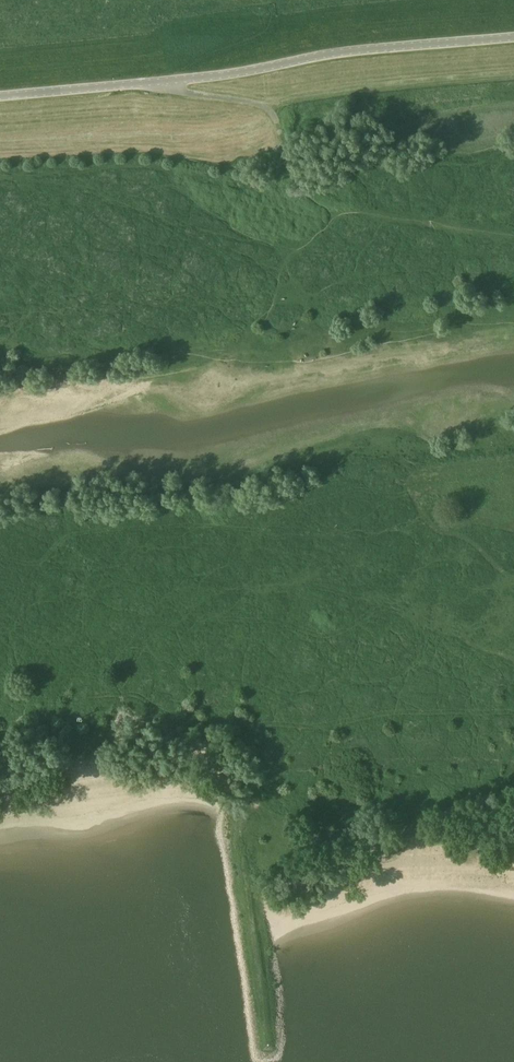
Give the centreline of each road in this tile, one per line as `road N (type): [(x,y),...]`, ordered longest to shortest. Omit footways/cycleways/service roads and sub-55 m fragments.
road 1 (unclassified): [(0,96),(221,75),(513,32)]
road 2 (track): [(265,107),(513,77)]
road 3 (track): [(173,80),(183,92),(261,104),(279,125)]

